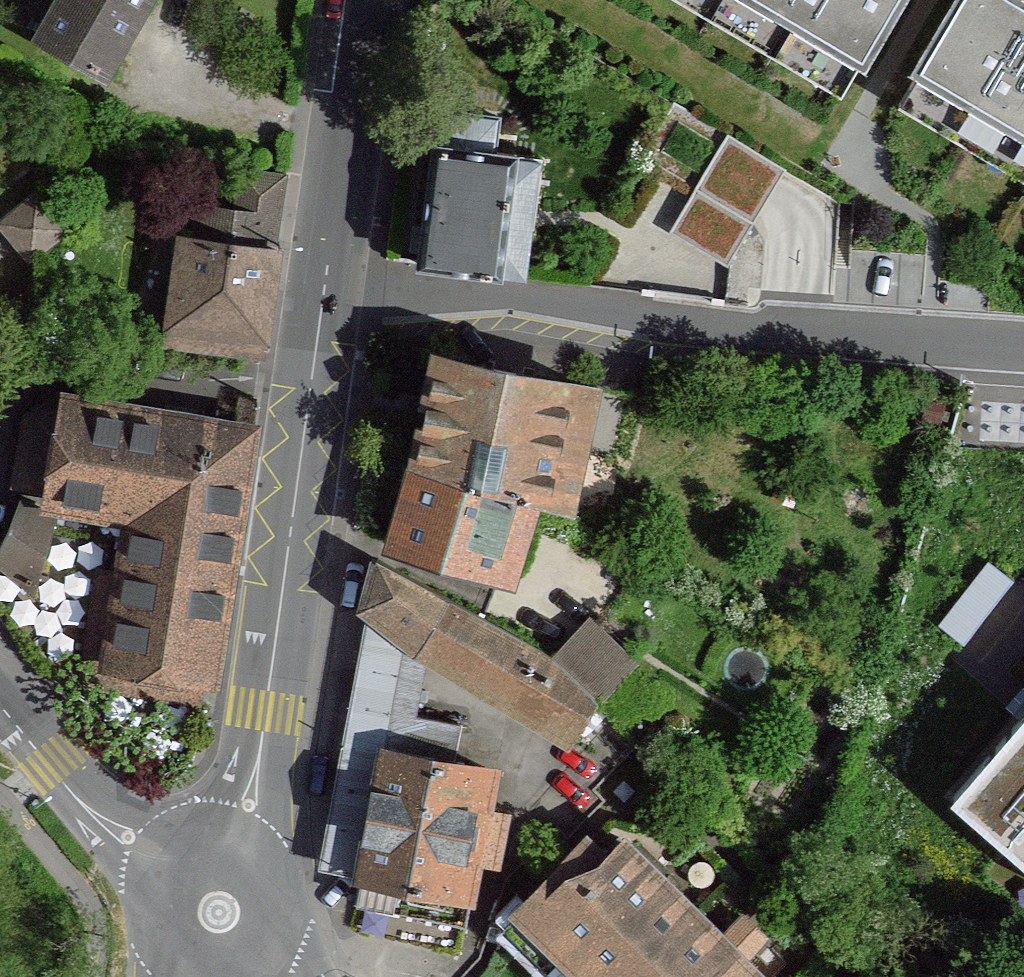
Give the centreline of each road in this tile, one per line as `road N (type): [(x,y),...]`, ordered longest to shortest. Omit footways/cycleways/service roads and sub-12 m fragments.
road 1 (residential): [(1023,344),(326,289)]
road 2 (secondary): [(326,289),(262,733)]
road 3 (secondary): [(366,0),(326,289)]
road 4 (tertiary): [(79,791),(142,903)]
road 5 (secondary): [(277,855),(262,733)]
road 6 (tertiary): [(79,791),(0,697)]

